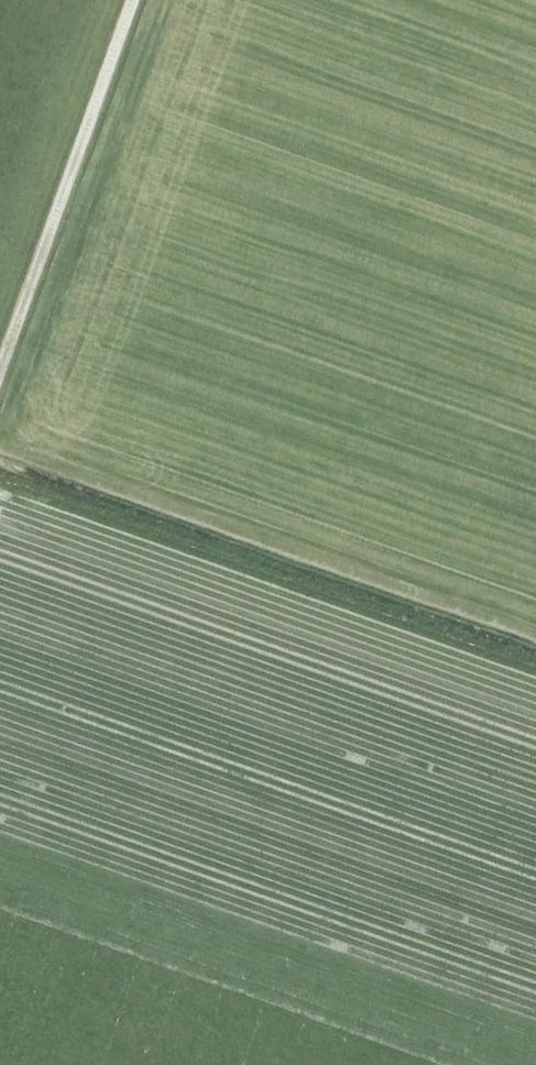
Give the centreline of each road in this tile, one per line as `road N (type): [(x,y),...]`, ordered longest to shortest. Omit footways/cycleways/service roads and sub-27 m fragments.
road 1 (track): [(137,0),(0,382)]

